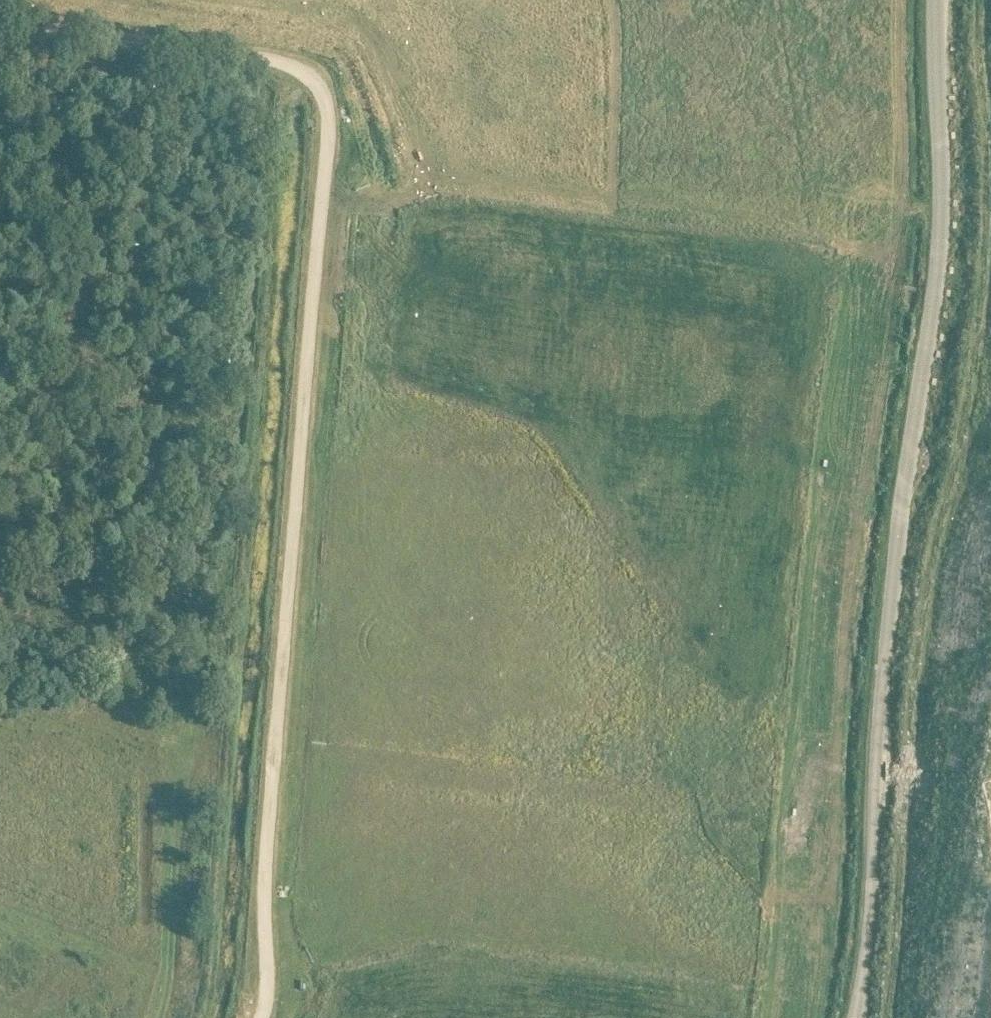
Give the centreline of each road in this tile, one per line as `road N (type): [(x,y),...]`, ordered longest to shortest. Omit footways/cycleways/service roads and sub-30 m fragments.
road 1 (track): [(0,15),(263,56),(301,71),(325,101),(261,1017)]
road 2 (track): [(155,1017),(166,989),(190,718)]

